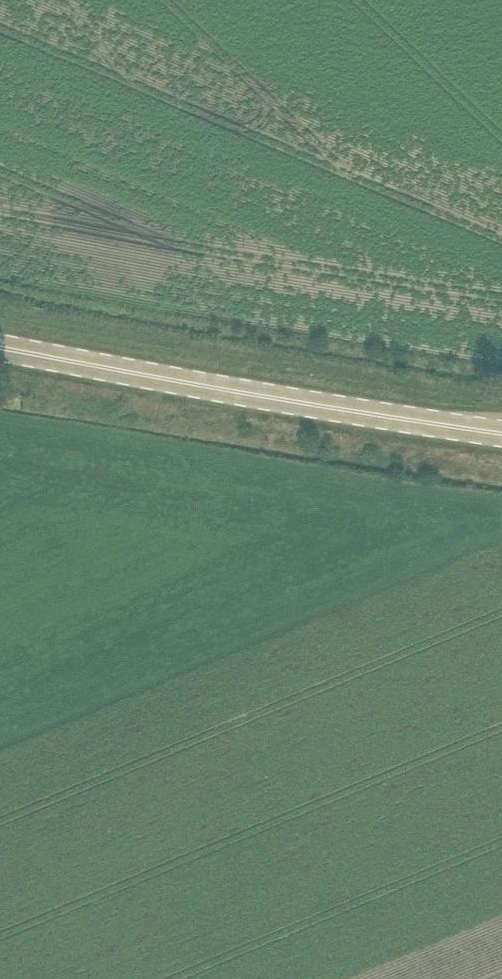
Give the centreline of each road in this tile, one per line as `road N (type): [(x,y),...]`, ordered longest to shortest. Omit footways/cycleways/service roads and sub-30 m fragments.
road 1 (primary): [(0,346),(301,408),(501,437)]

